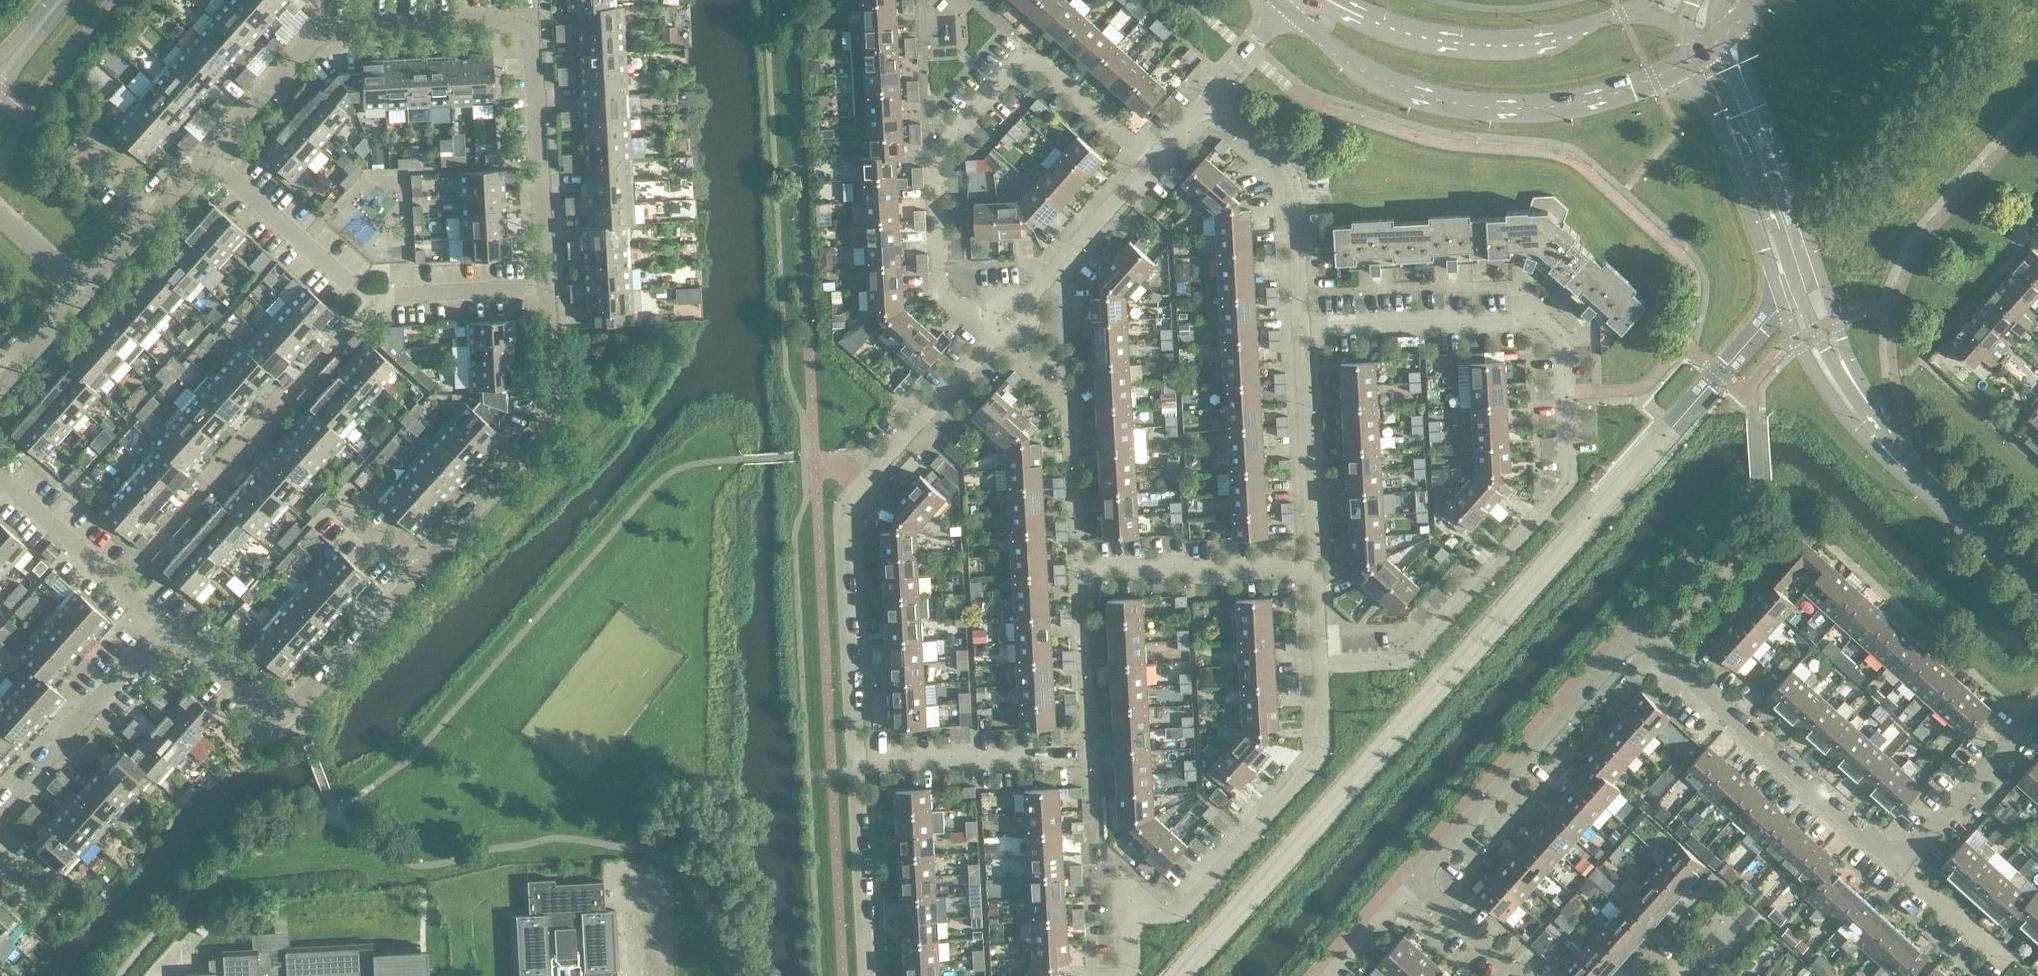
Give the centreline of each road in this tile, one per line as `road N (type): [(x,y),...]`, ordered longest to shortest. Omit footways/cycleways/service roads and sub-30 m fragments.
road 1 (residential): [(1523,975),(1416,880),(1633,632),(1900,868)]
road 2 (residential): [(1321,666),(1409,661),(1573,479),(1568,342),(1541,319),(1301,327)]
road 3 (residential): [(1004,318),(864,484),(845,527),(870,975)]
road 4 (residential): [(170,627),(264,713),(298,710),(537,429),(548,410),(544,288)]
road 5 (residential): [(544,288),(535,24),(325,27),(210,153)]
road 6 (residential): [(1004,318),(961,310),(940,286),(936,147),(1031,54),(1143,163)]
road 7 (unclassified): [(1690,58),(1798,340),(1836,406),(1903,467)]
road 8 (secondary): [(1288,7),(1380,81),(1486,106),(1563,105),(1632,87),(1690,58)]
road 9 (residential): [(1131,915),(1180,913),(1324,755),(1321,666)]
road 10 (residential): [(1321,666),(1301,327)]
road 11 (secondary): [(1629,10),(1556,31),(1490,36),(1417,26),(1349,0)]
road 12 (residential): [(1301,327),(1289,170),(1208,98)]
road 13 (residential): [(0,815),(170,627)]
road 14 (unclassified): [(1808,272),(1724,37)]
road 15 (residential): [(0,470),(170,627)]
road 16 (residential): [(1900,868),(2037,709)]
road 17 (residential): [(1004,318),(1143,163)]
road 18 (residential): [(349,280),(210,153)]
road 19 (residential): [(210,153),(84,291)]
road 20 (unclassified): [(2037,588),(1903,467)]
road 21 (residential): [(1900,868),(2007,962)]
road 22 (unclassified): [(1863,396),(1816,329),(1803,298),(1808,272)]
road 23 (unclassified): [(1863,396),(1826,287),(1808,272)]
road 24 (residential): [(407,295),(544,288)]
road 25 (residential): [(84,291),(0,382)]
road 26 (residential): [(1208,98),(1288,7)]

